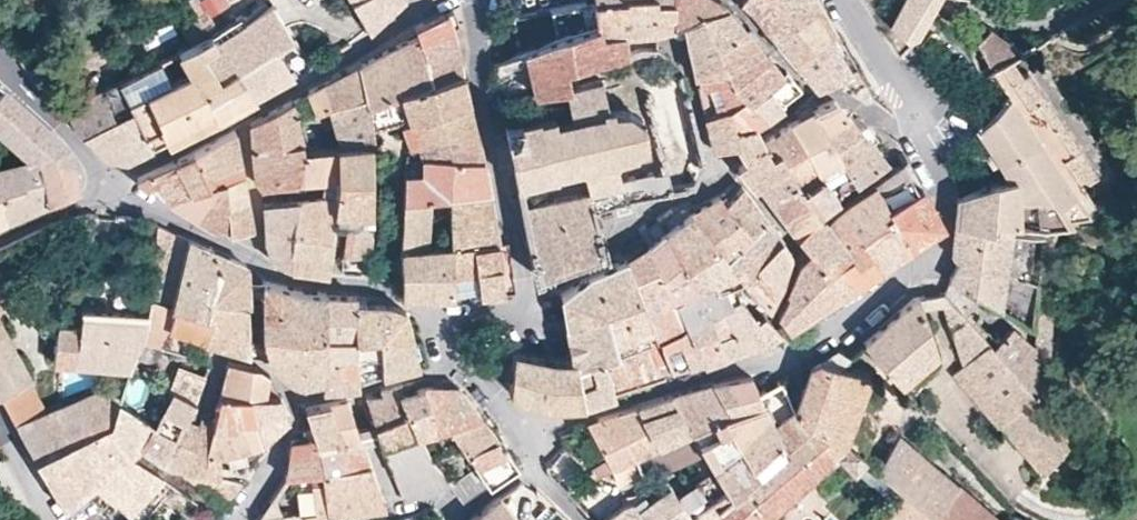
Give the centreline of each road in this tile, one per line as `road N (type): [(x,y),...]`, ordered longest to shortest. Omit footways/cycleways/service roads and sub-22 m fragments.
road 1 (residential): [(0,65),(113,179),(0,238)]
road 2 (residential): [(928,0),(1045,24),(1114,0)]

